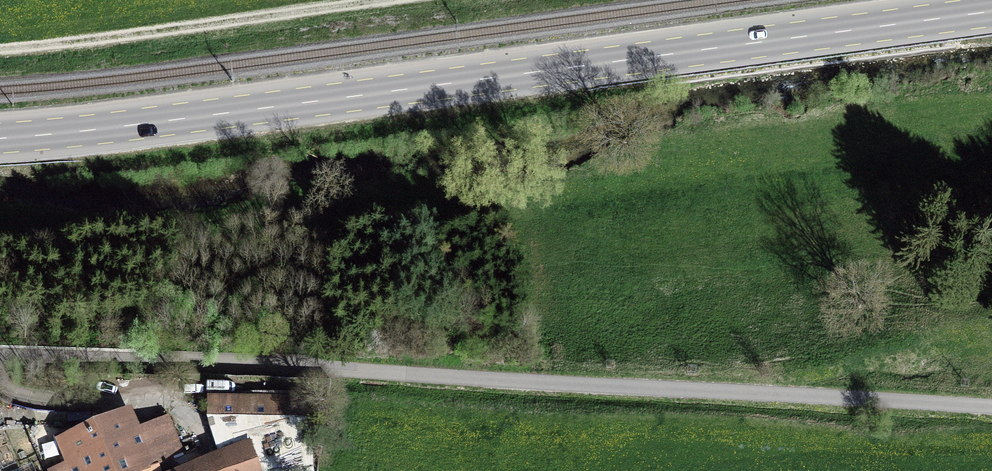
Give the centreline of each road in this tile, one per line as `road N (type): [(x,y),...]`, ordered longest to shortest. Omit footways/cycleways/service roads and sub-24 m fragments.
road 1 (primary): [(0,142),(991,16)]
road 2 (residential): [(991,413),(703,393),(0,377)]
road 3 (track): [(0,60),(491,0)]
road 4 (residential): [(0,415),(70,421),(150,404),(183,413),(201,441)]

